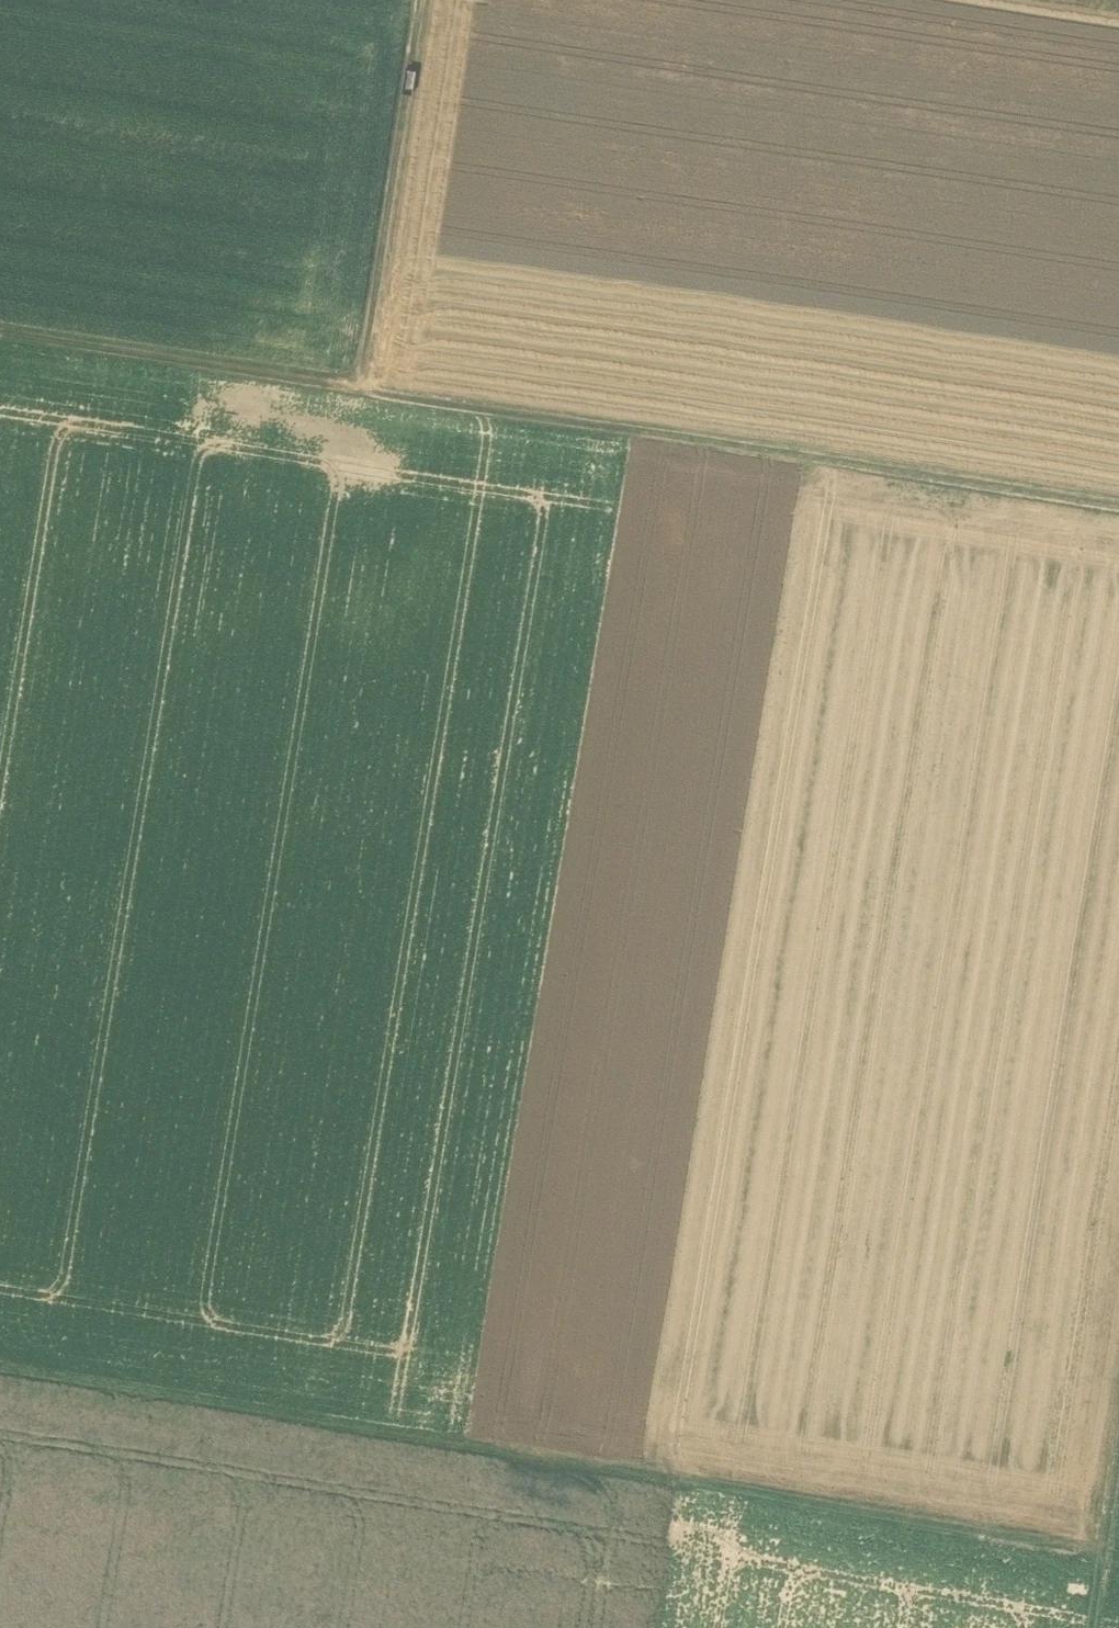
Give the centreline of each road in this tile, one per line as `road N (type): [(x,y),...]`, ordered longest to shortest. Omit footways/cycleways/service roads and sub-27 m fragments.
road 1 (track): [(1118,522),(0,339)]
road 2 (track): [(0,1368),(1097,1549)]
road 3 (track): [(362,399),(424,0)]
road 4 (track): [(1118,1418),(1084,1627)]

